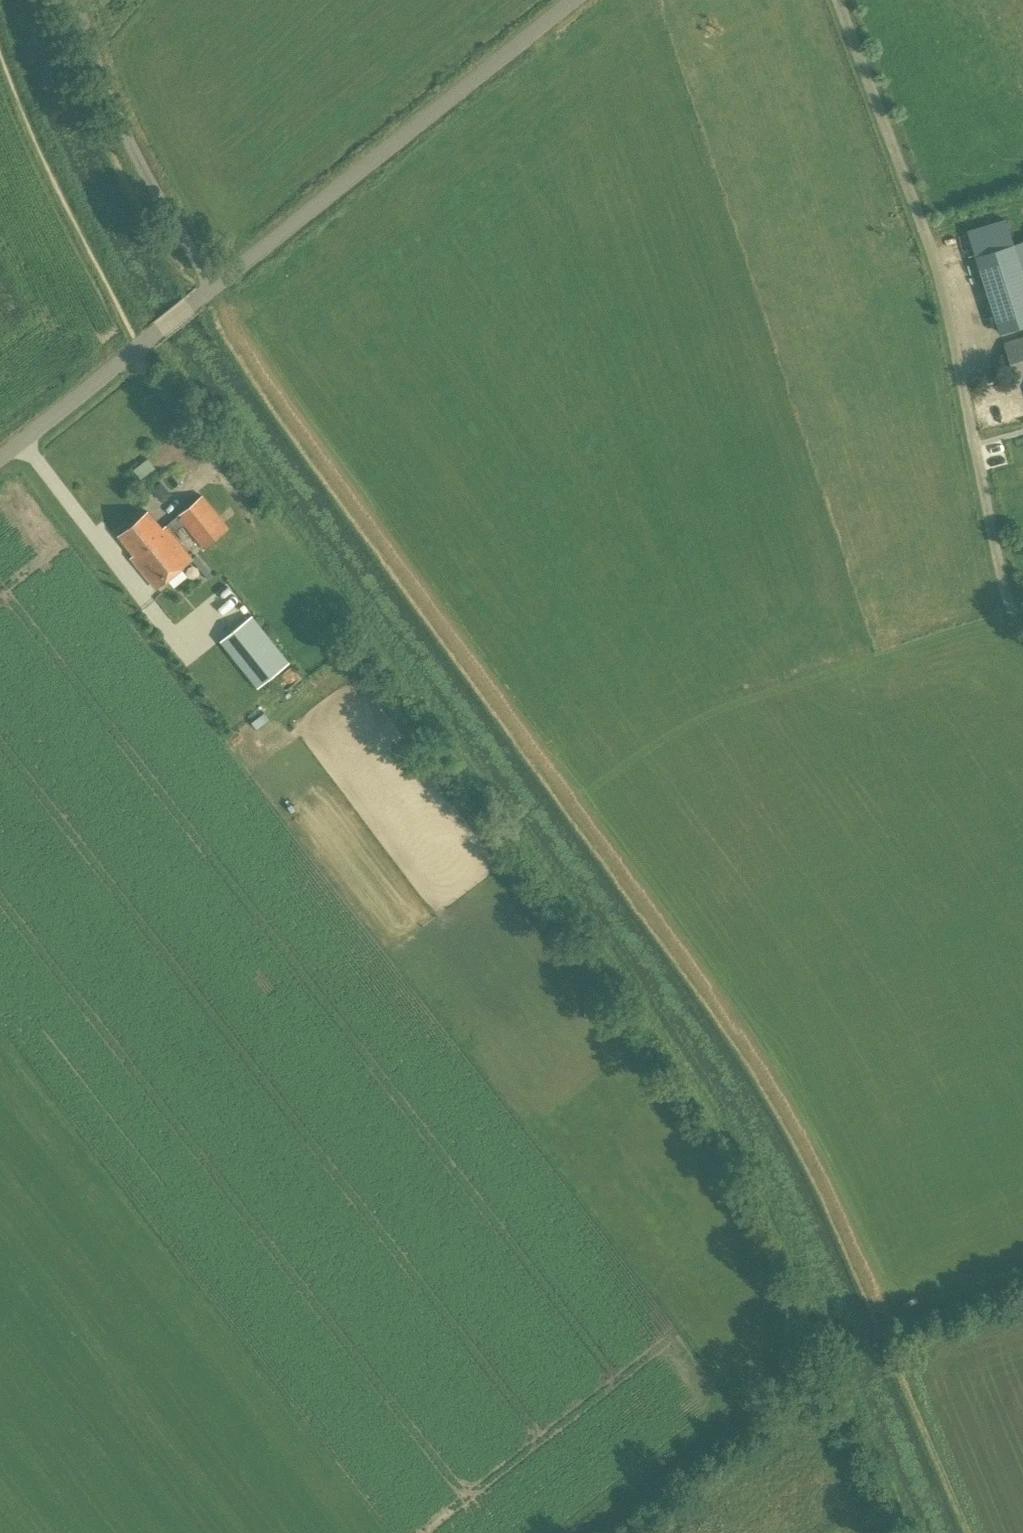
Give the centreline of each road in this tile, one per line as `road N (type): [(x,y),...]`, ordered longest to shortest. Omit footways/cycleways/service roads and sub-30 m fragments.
road 1 (unclassified): [(0,458),(568,0)]
road 2 (unclassified): [(998,600),(909,214),(824,0)]

